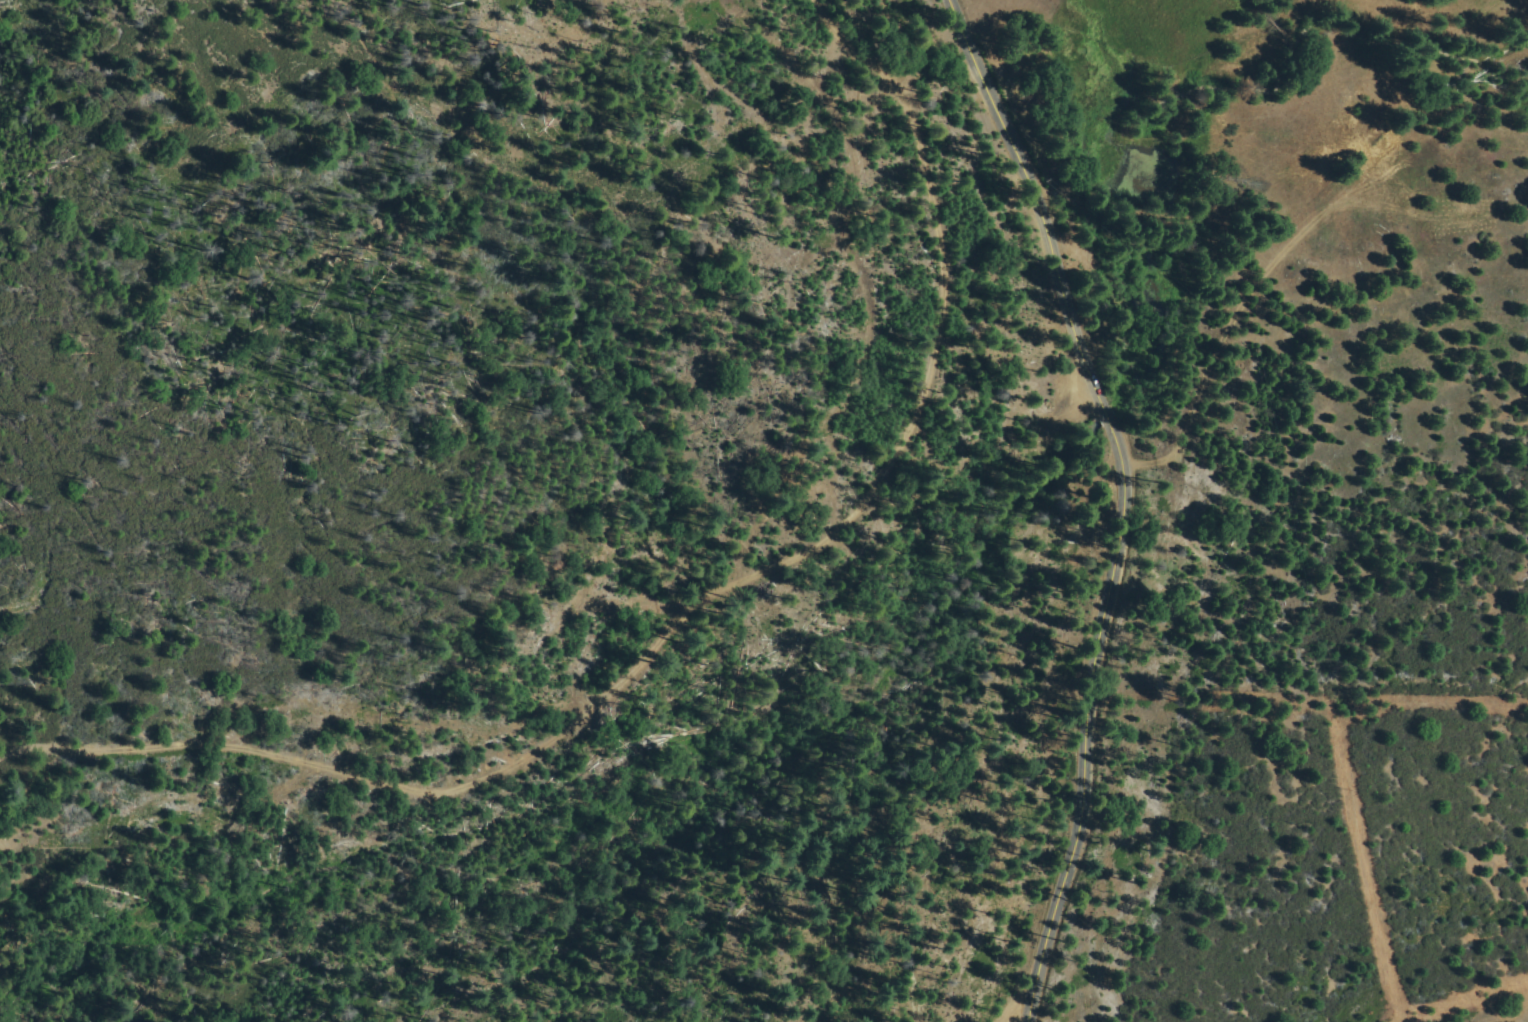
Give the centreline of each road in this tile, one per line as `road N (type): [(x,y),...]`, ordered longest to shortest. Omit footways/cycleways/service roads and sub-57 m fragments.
road 1 (secondary): [(1035,1021),(1094,829),(1131,491),(1051,209),(958,0)]

